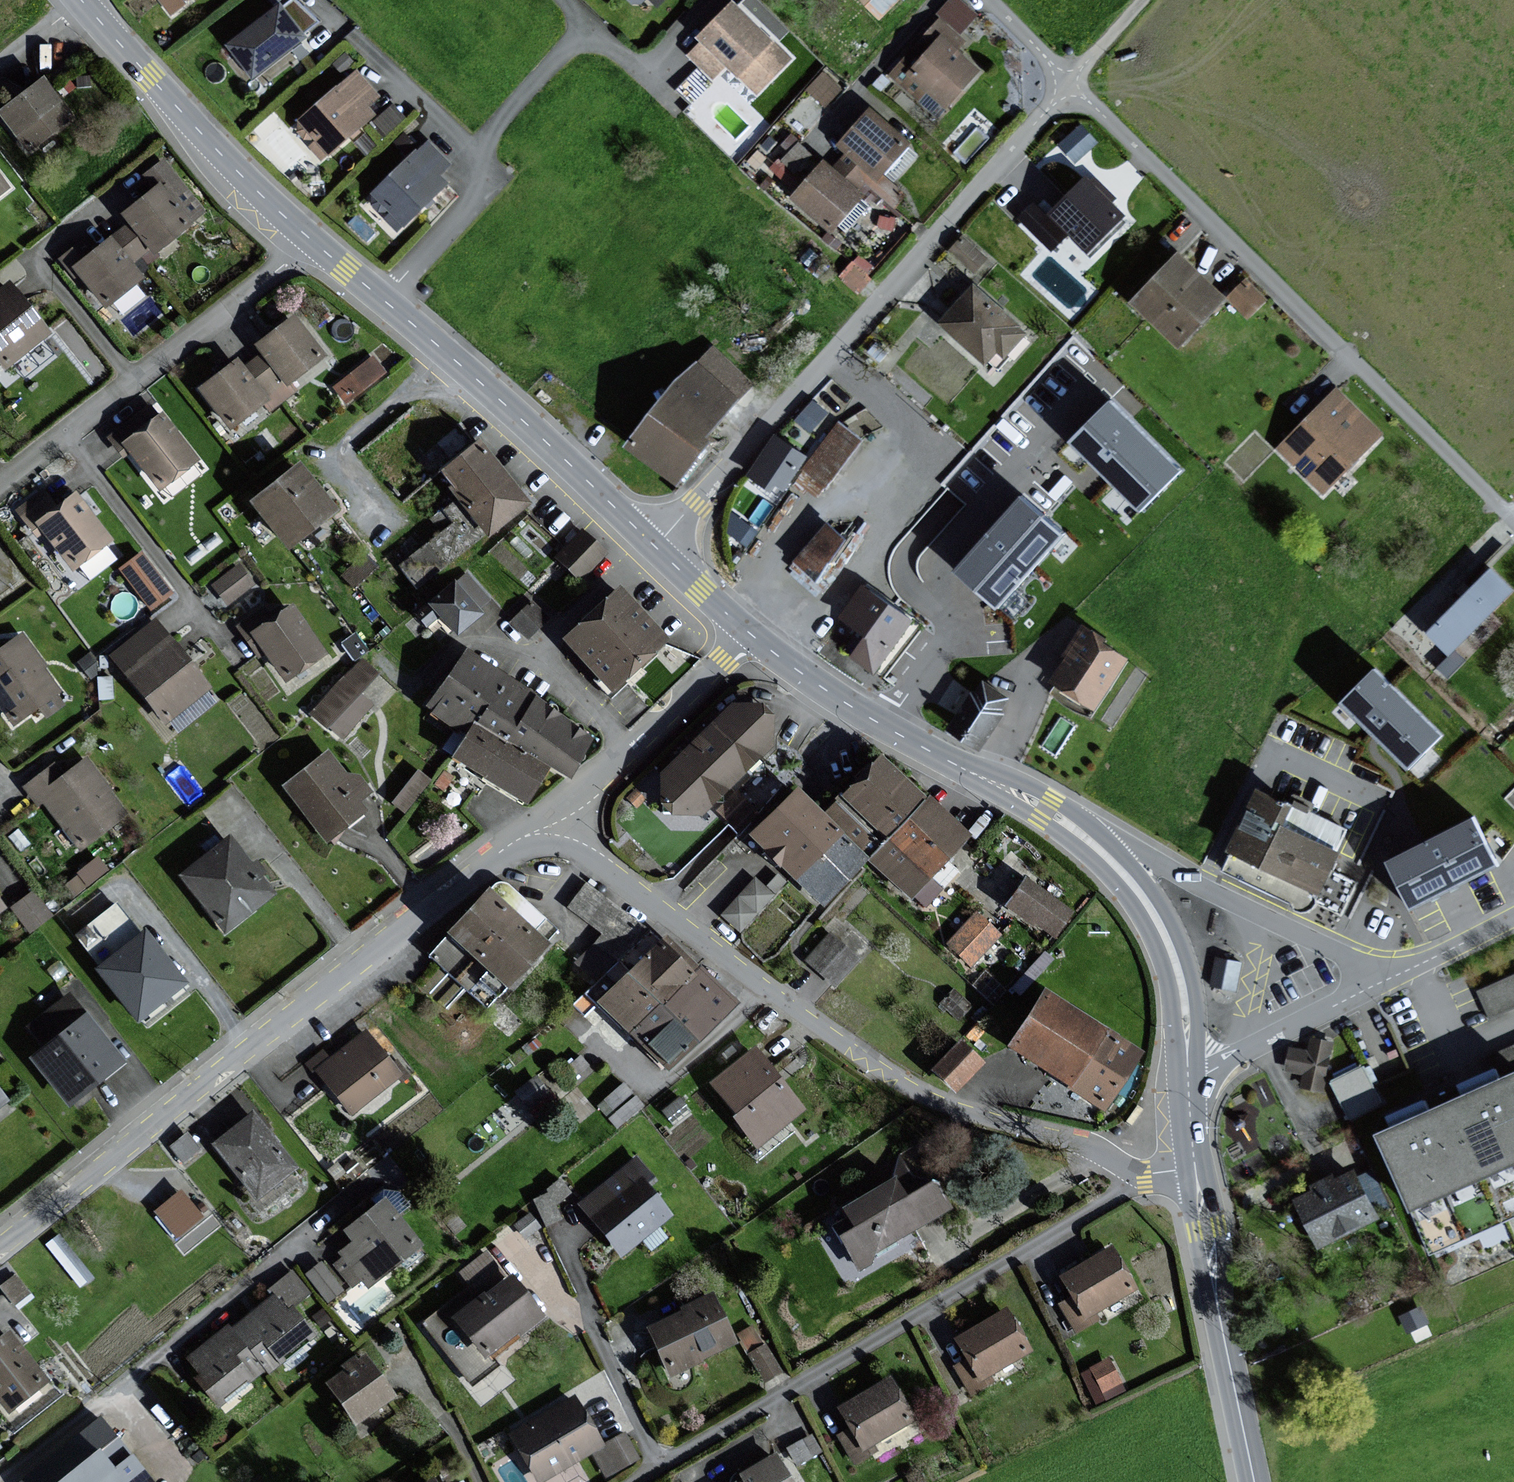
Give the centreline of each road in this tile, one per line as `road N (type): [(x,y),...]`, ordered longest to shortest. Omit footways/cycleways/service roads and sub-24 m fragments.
road 1 (residential): [(547,815),(709,947),(919,1094),(1072,1141),(1139,1174)]
road 2 (residential): [(0,1247),(547,815)]
road 3 (residential): [(1068,84),(1513,521)]
road 4 (residential): [(657,547),(1068,84)]
road 5 (residential): [(632,1481),(1139,1174)]
road 6 (tertiary): [(657,547),(312,238)]
road 7 (residential): [(1,1481),(108,1403),(341,1205)]
road 8 (tertiary): [(1089,840),(846,702),(747,631)]
road 9 (residential): [(0,481),(312,238)]
road 10 (tertiary): [(312,238),(221,154),(82,0)]
road 11 (residential): [(1388,977),(1089,840)]
road 12 (tertiary): [(1258,1481),(1196,1170)]
road 13 (residential): [(747,631),(629,750),(547,815)]
road 14 (tertiary): [(1189,1080),(1185,1005),(1169,944),(1142,897),(1089,840)]
road 15 (residential): [(1189,1080),(1388,977)]
road 16 (residential): [(1388,977),(1513,918)]
road 17 (tertiary): [(747,631),(657,547)]

